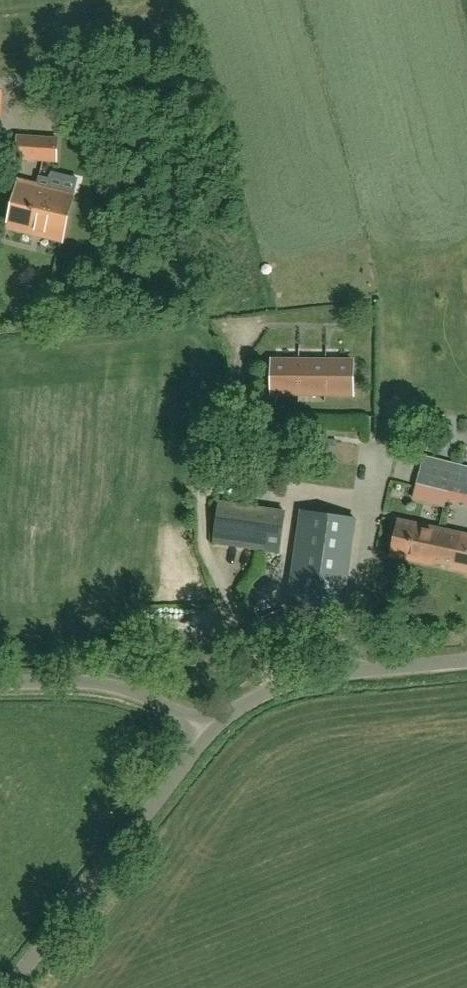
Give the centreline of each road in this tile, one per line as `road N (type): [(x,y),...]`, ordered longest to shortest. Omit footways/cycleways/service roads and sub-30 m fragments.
road 1 (unclassified): [(2,987),(205,733)]
road 2 (unclassified): [(205,733),(265,695),(304,682),(466,661)]
road 3 (unclassified): [(0,686),(129,693),(205,733)]

